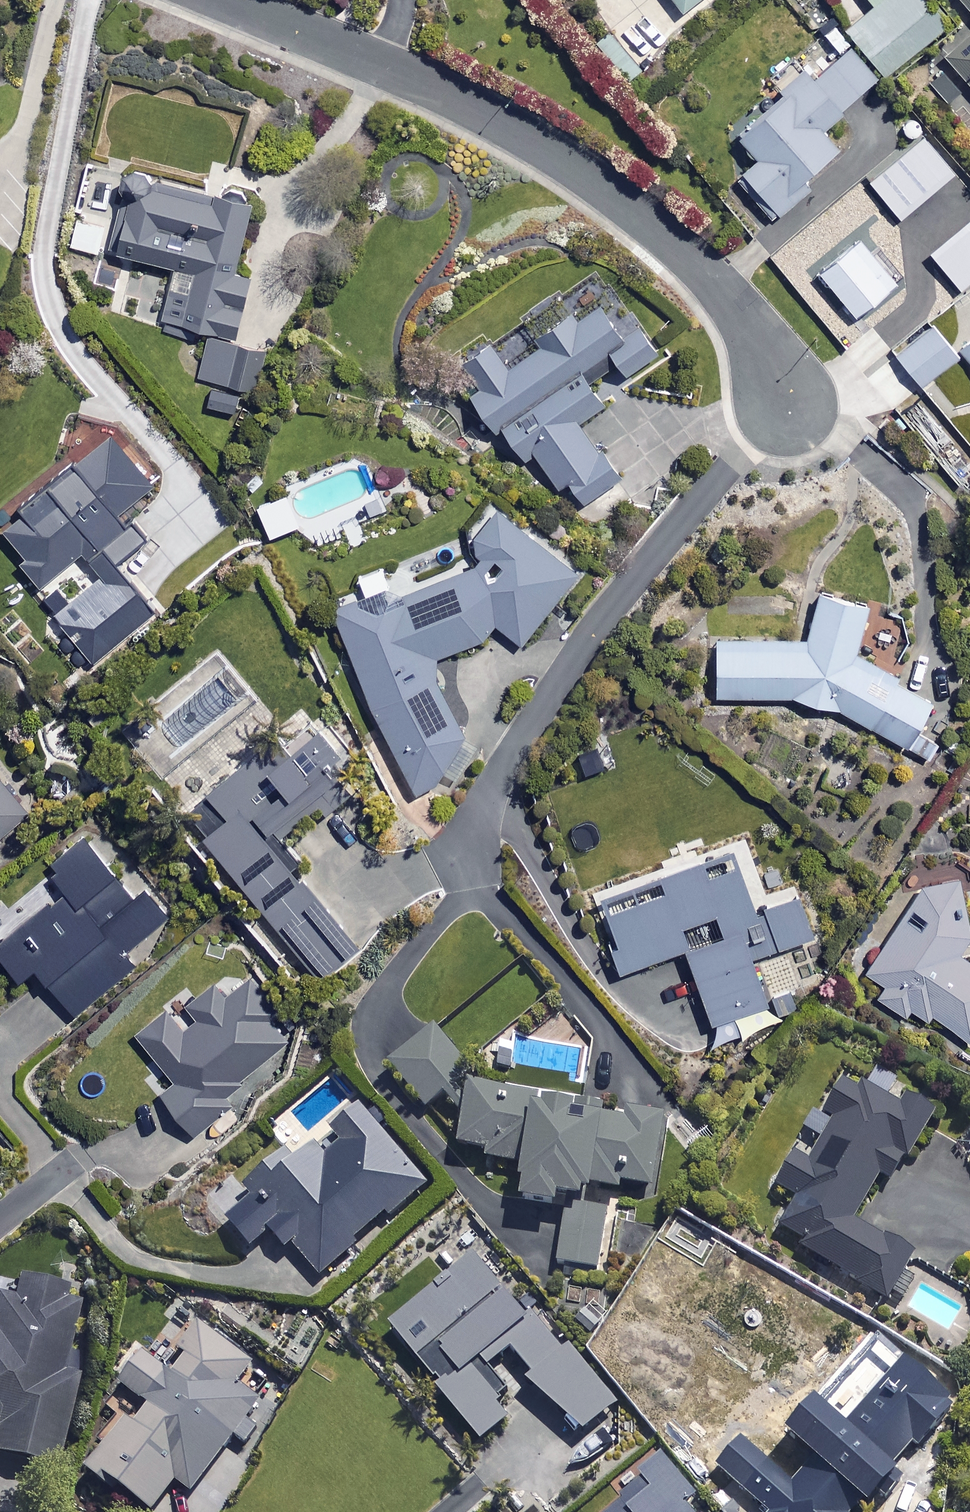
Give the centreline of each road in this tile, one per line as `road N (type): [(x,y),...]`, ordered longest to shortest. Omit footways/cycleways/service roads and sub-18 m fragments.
road 1 (residential): [(787,399),(763,341),(716,282),(592,179),(454,97),(230,0)]

